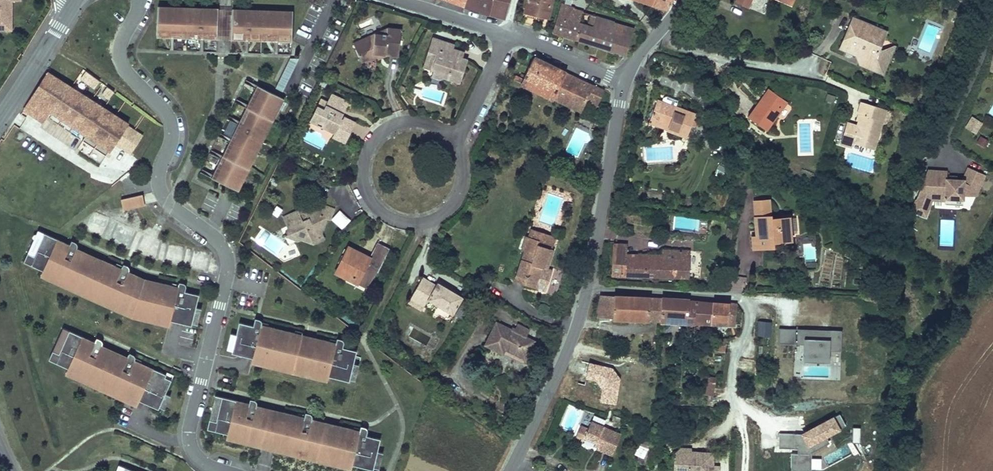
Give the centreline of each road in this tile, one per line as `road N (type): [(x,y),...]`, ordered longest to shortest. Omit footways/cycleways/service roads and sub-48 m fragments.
road 1 (residential): [(139,0),(122,63),(172,125),(162,193),(227,256),(189,442),(196,457),(222,470)]
road 2 (residential): [(456,141),(435,123),(407,119),(382,129),(365,151),(361,178),(373,203),(395,219),(423,221),(446,210),(461,190),(464,165)]
road 3 (residential): [(589,284),(742,294),(733,424)]
road 4 (tertiary): [(589,284),(624,80)]
road 5 (tertiary): [(510,470),(589,284)]
road 6 (tertiary): [(75,0),(0,118)]
road 7 (residential): [(511,35),(624,80)]
road 8 (residential): [(456,141),(511,35)]

